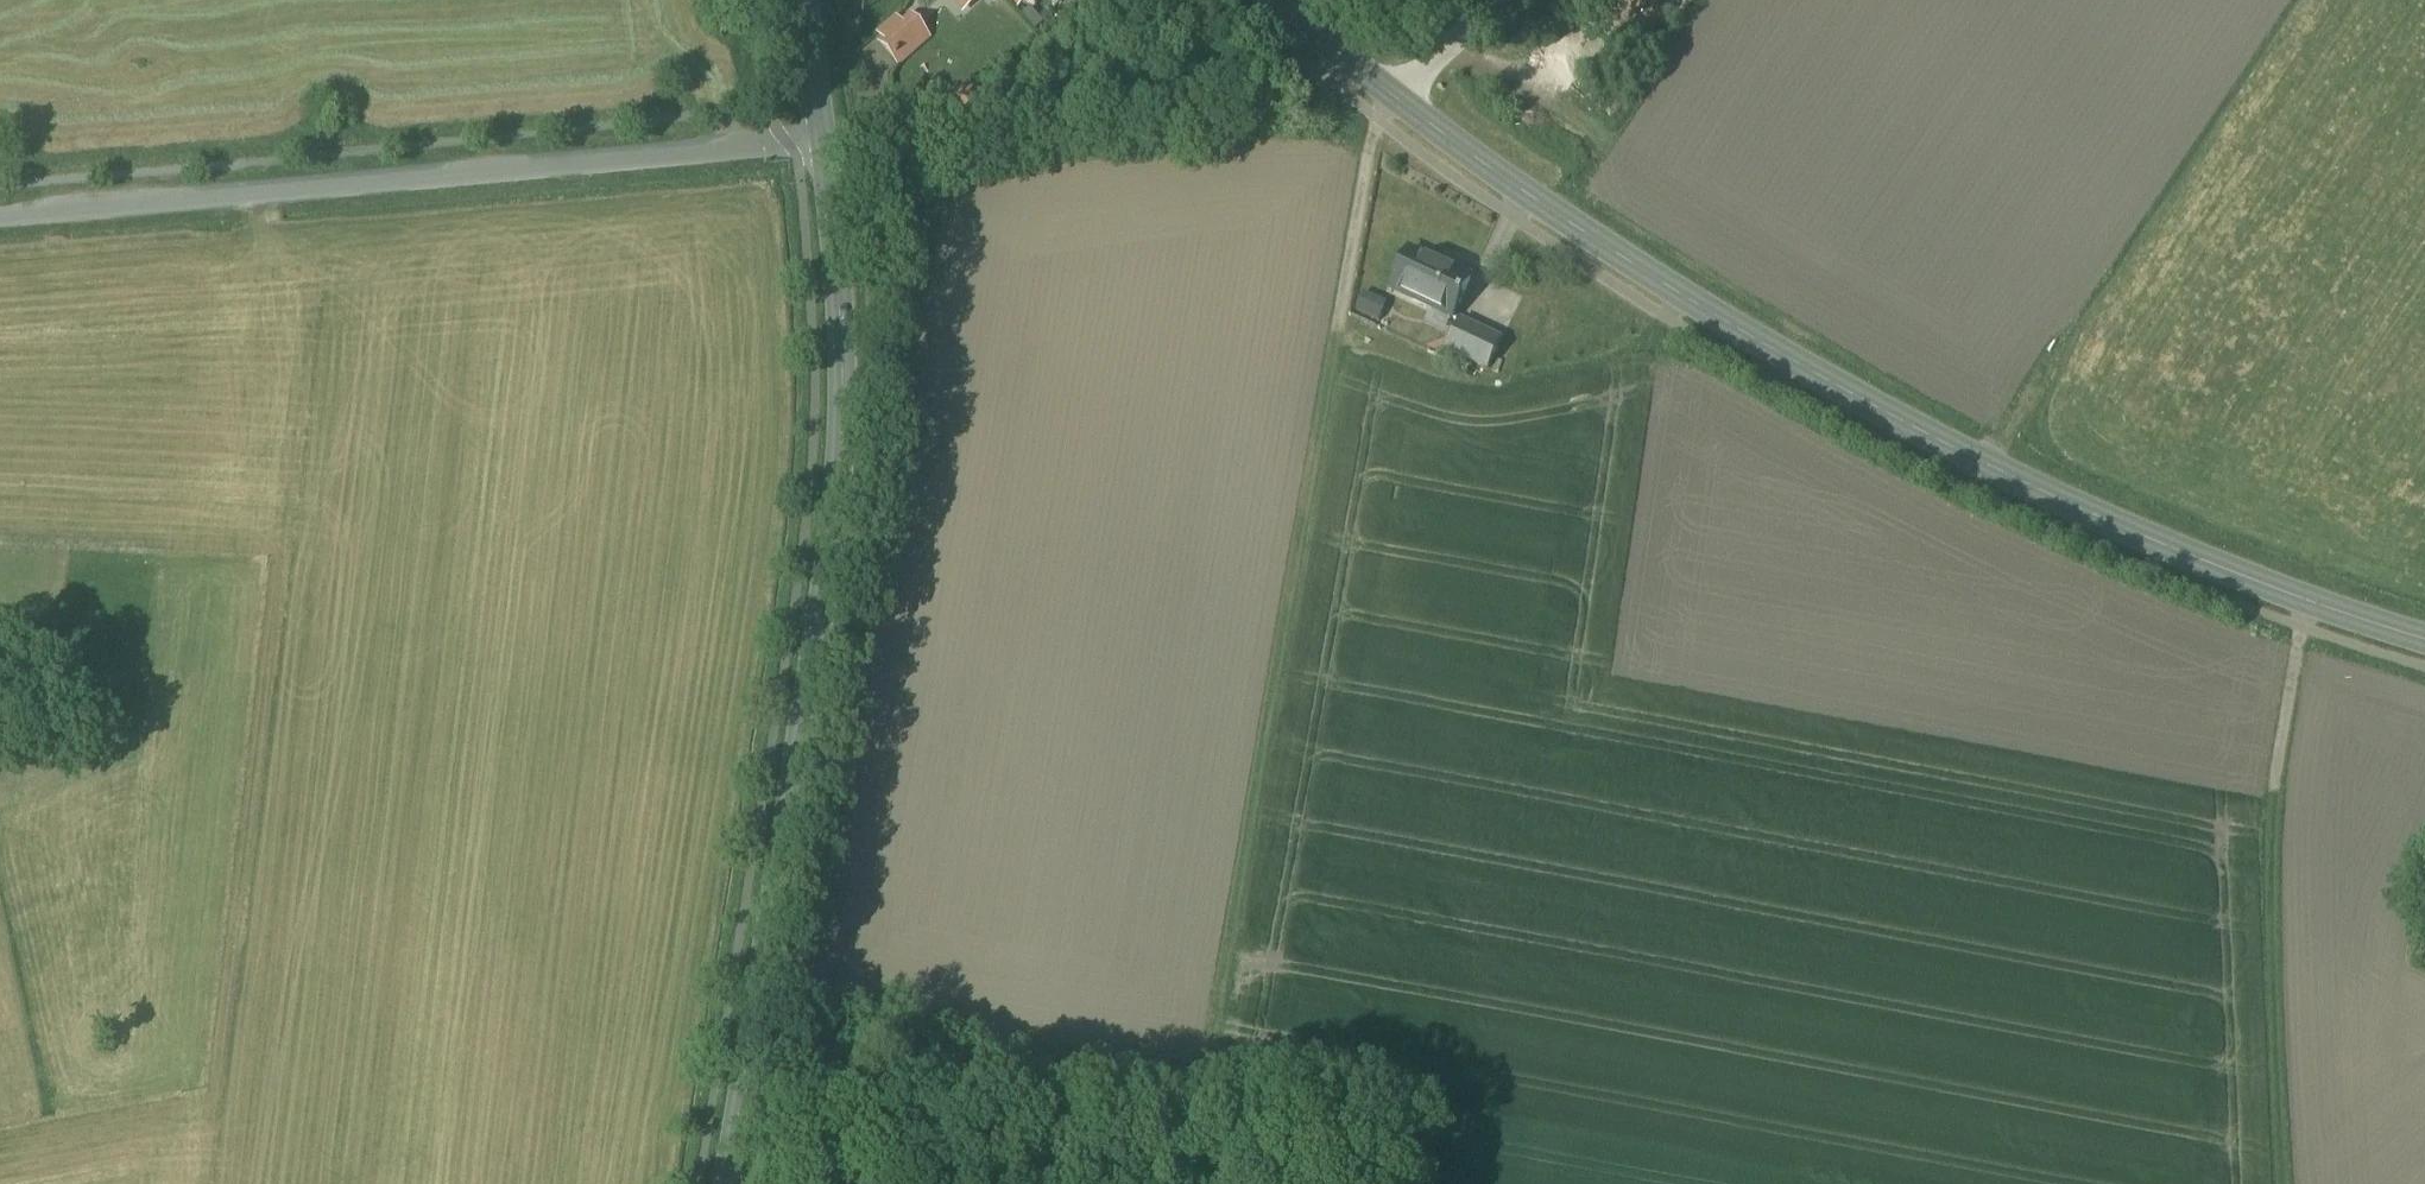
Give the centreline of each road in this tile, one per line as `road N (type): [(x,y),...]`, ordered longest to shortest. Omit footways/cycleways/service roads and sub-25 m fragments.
road 1 (tertiary): [(2424,637),(2129,534),(1754,337),(1532,196),(1277,0)]
road 2 (tertiary): [(827,147),(842,321),(839,495),(731,1183)]
road 3 (residential): [(0,219),(827,147)]
road 4 (tertiary): [(807,0),(827,147)]

